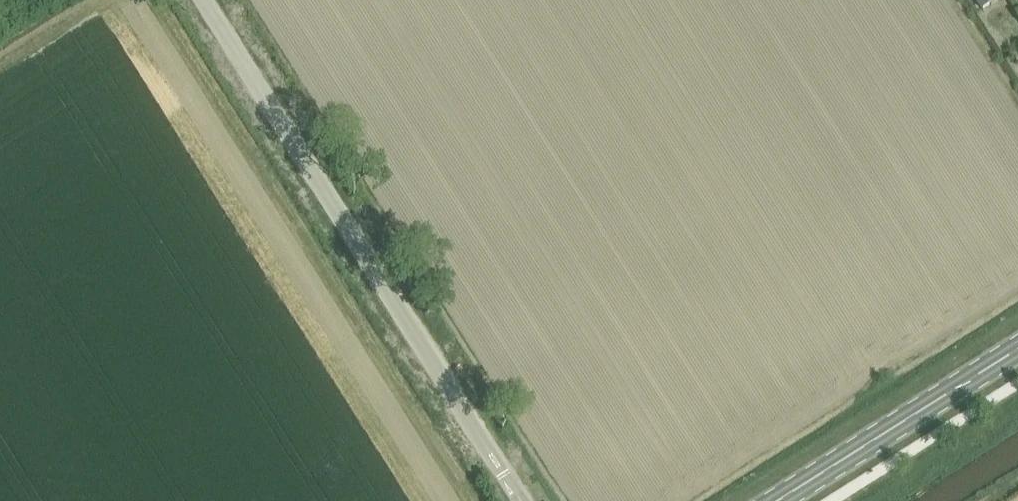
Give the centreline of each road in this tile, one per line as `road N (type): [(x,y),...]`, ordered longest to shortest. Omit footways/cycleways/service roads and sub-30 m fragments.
road 1 (unclassified): [(520,500),(204,0)]
road 2 (secondary): [(777,500),(1017,349)]

